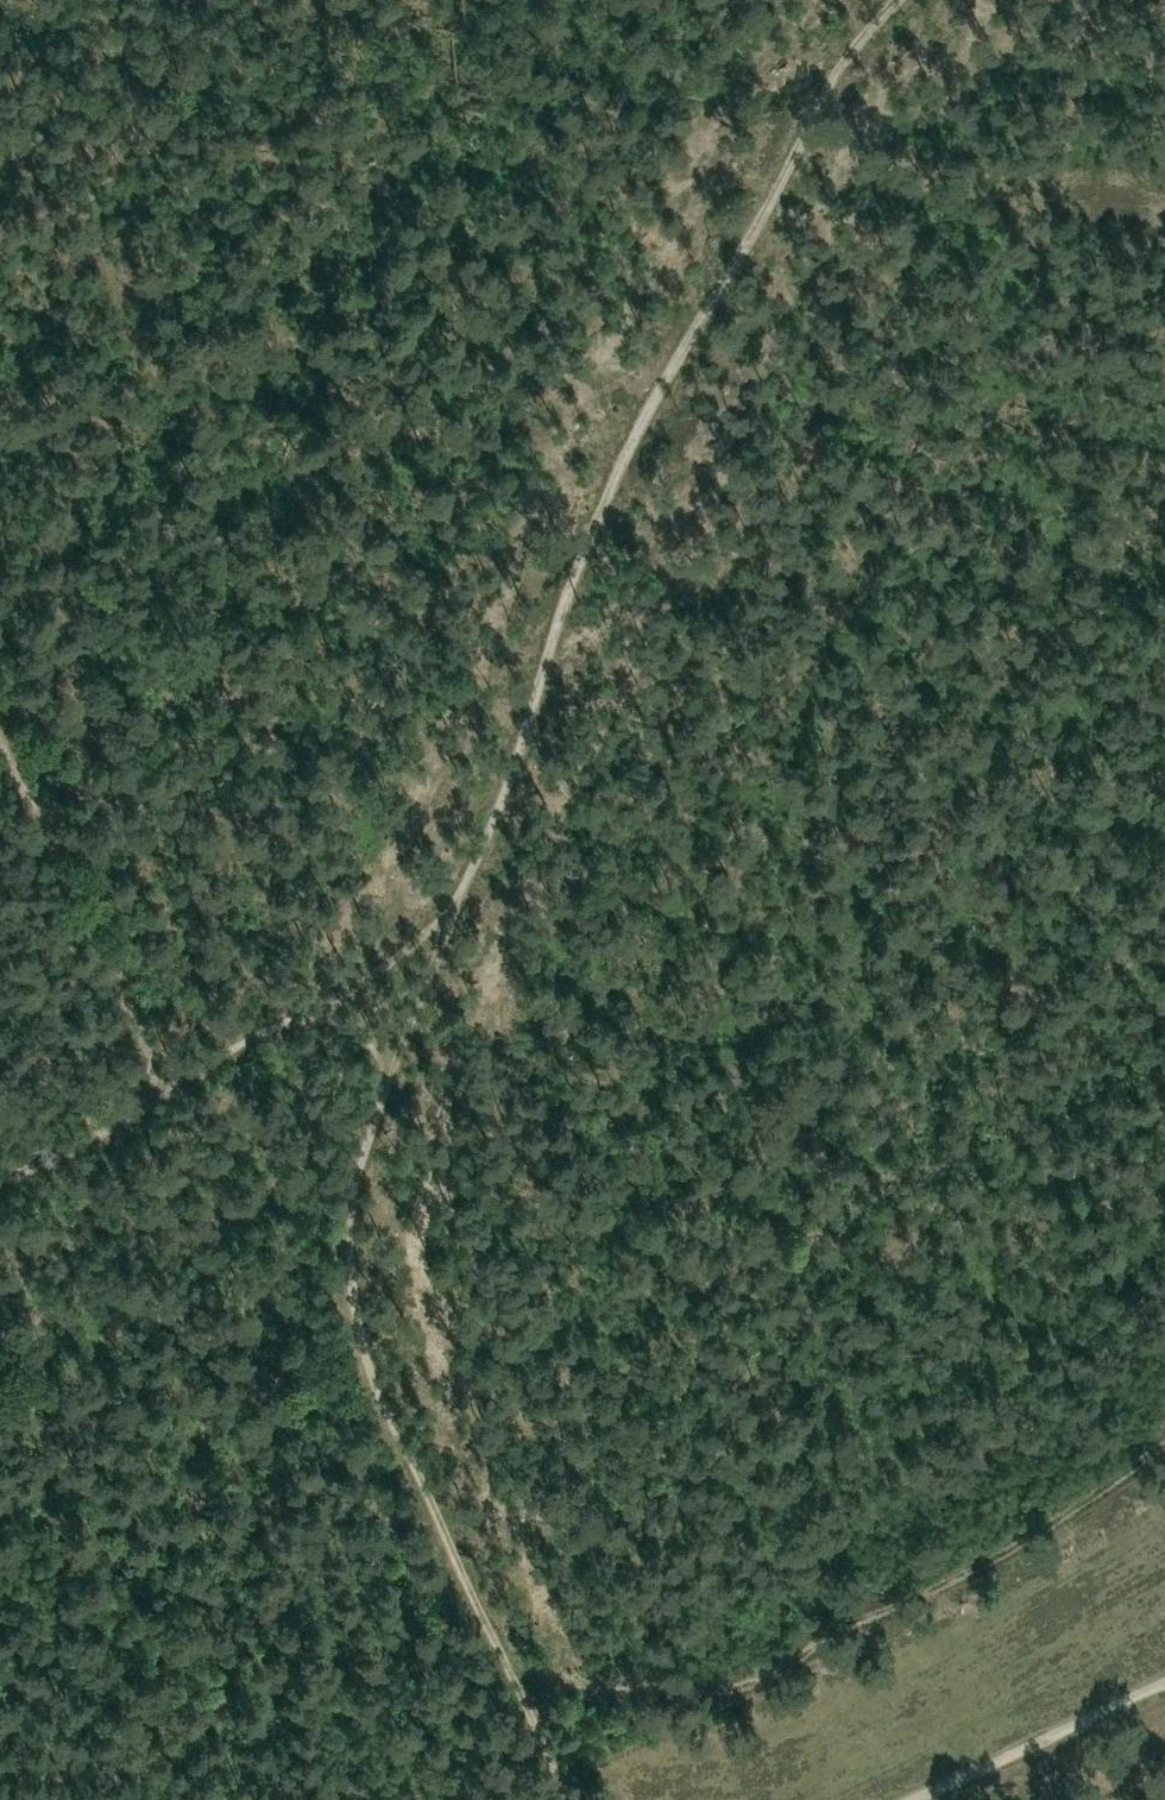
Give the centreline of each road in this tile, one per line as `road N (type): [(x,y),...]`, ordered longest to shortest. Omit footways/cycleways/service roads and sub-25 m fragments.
road 1 (track): [(570,1799),(353,1320),(348,1272),(356,1175),(415,1001),(487,835),(570,589),(659,384),(792,162),(823,93),(899,0)]
road 2 (track): [(0,746),(169,1085),(375,970),(460,892)]
road 3 (track): [(521,1693),(556,1683),(733,1687),(793,1664),(830,1631),(1015,1546),(1164,1445)]
road 4 (track): [(1164,1680),(908,1799)]
road 5 (track): [(169,1085),(81,1145),(0,1180)]

